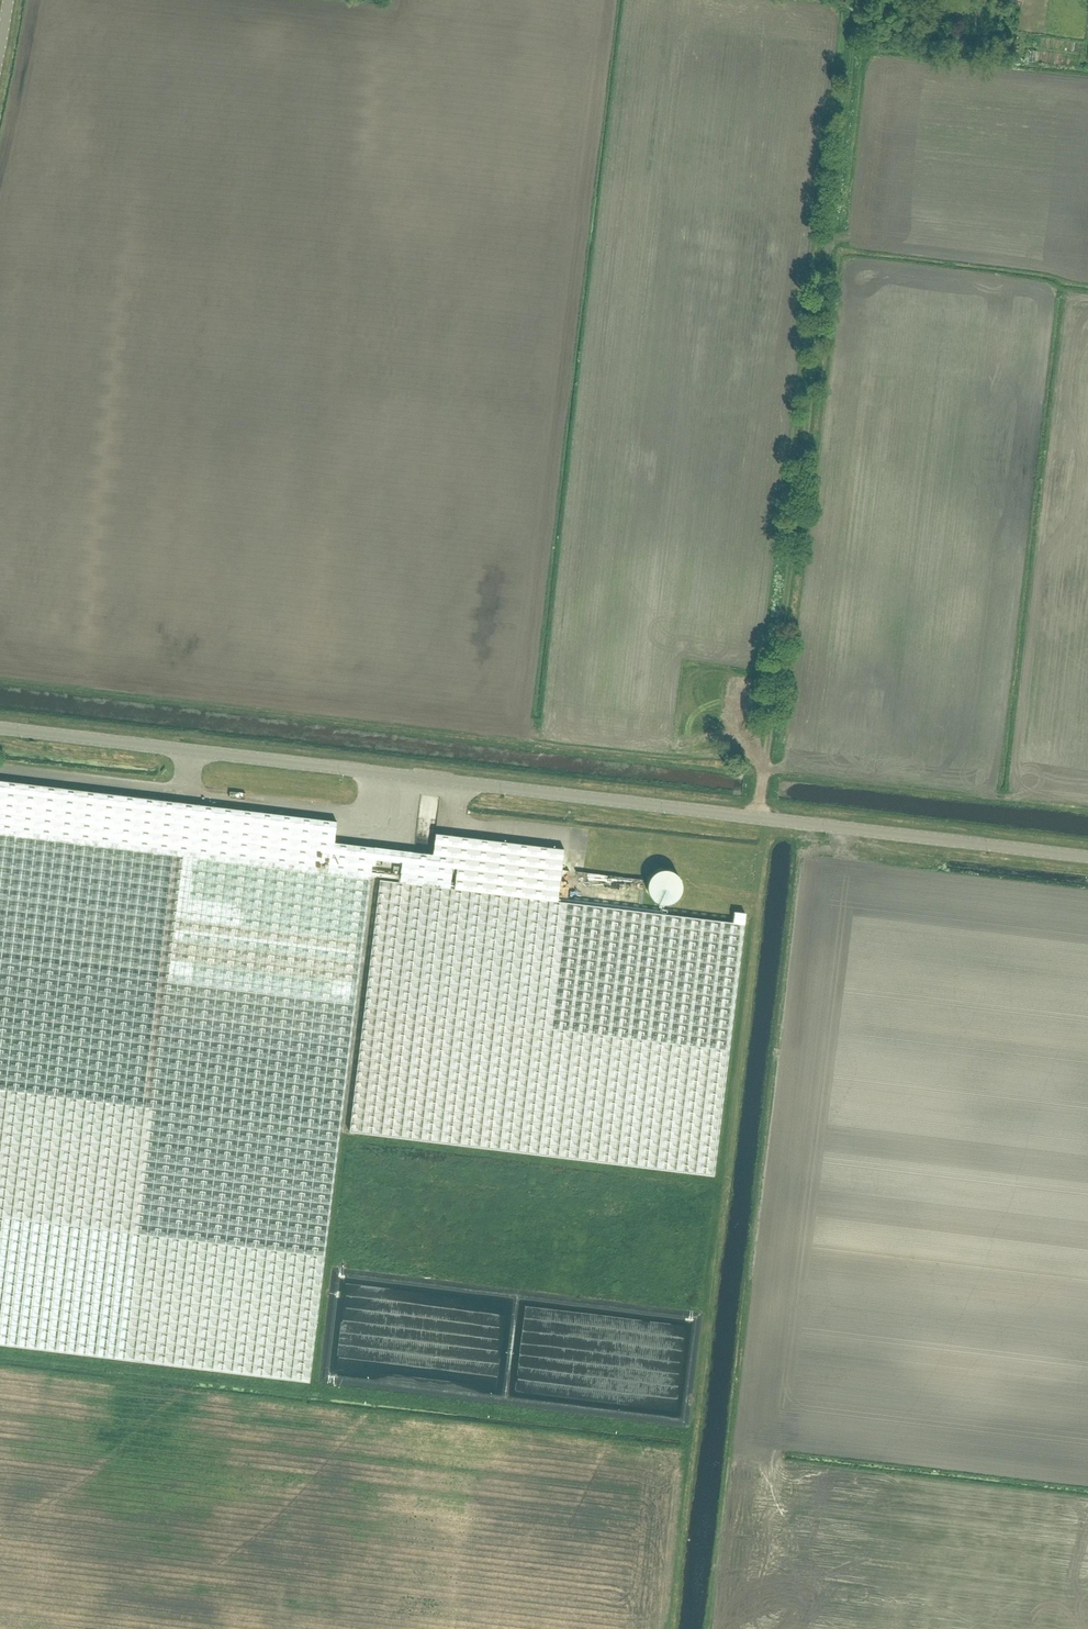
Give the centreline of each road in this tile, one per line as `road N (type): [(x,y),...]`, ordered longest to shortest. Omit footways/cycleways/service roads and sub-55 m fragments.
road 1 (unclassified): [(1087,856),(0,728)]

